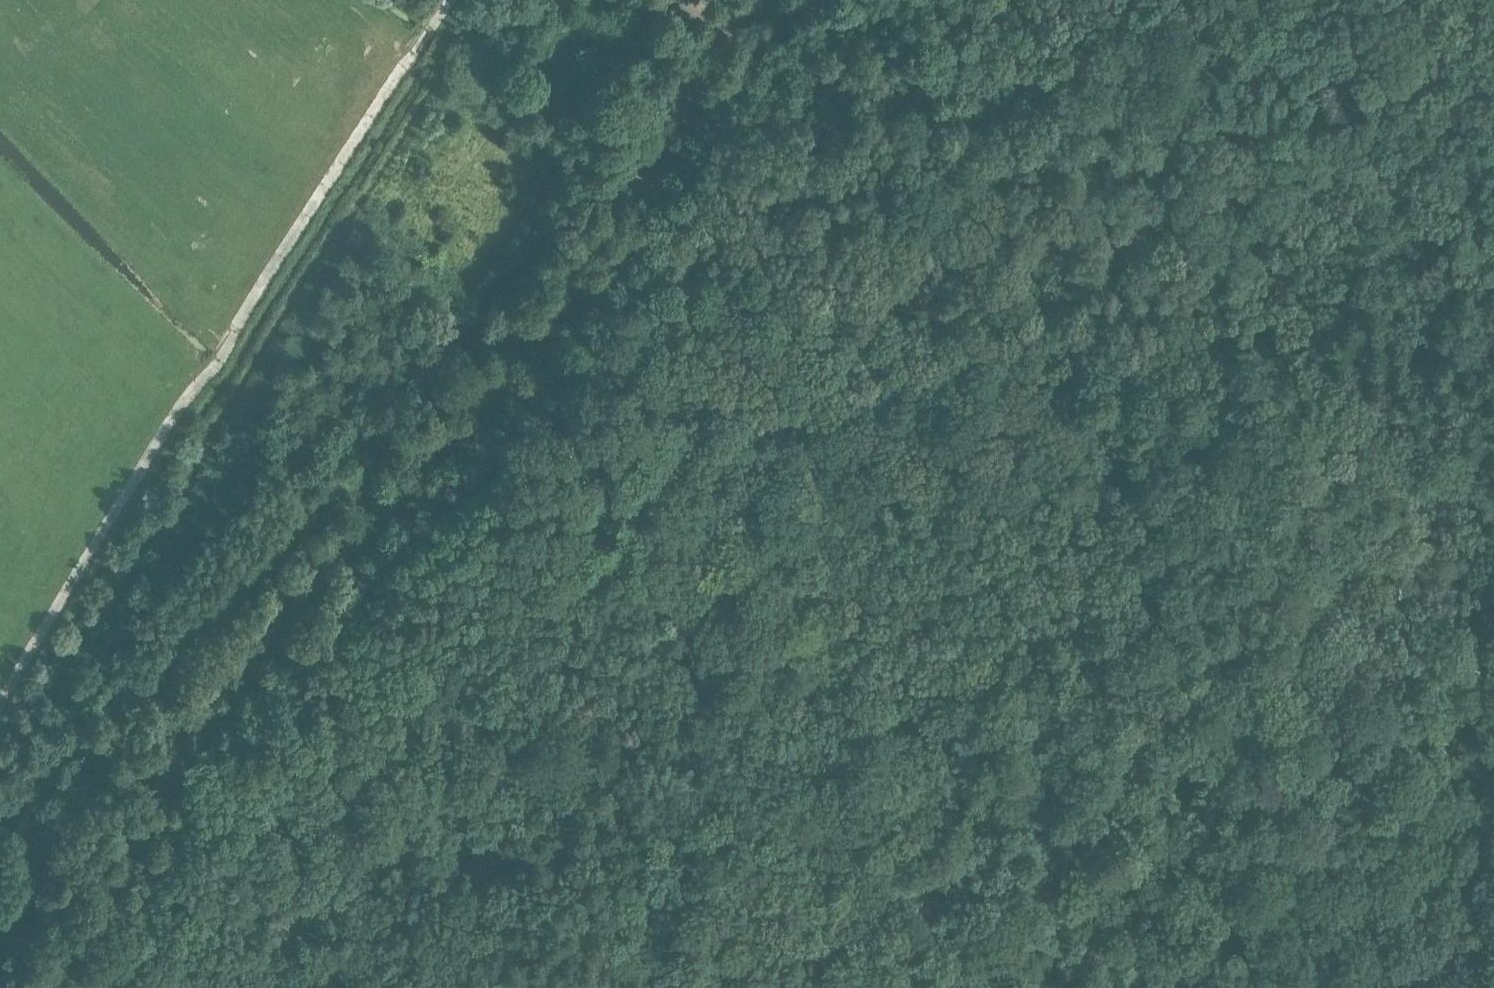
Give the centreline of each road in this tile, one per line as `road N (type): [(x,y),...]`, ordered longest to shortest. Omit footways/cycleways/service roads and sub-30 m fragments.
road 1 (track): [(35,987),(305,600),(470,408),(750,0)]
road 2 (track): [(430,29),(219,361),(195,387),(0,707)]

